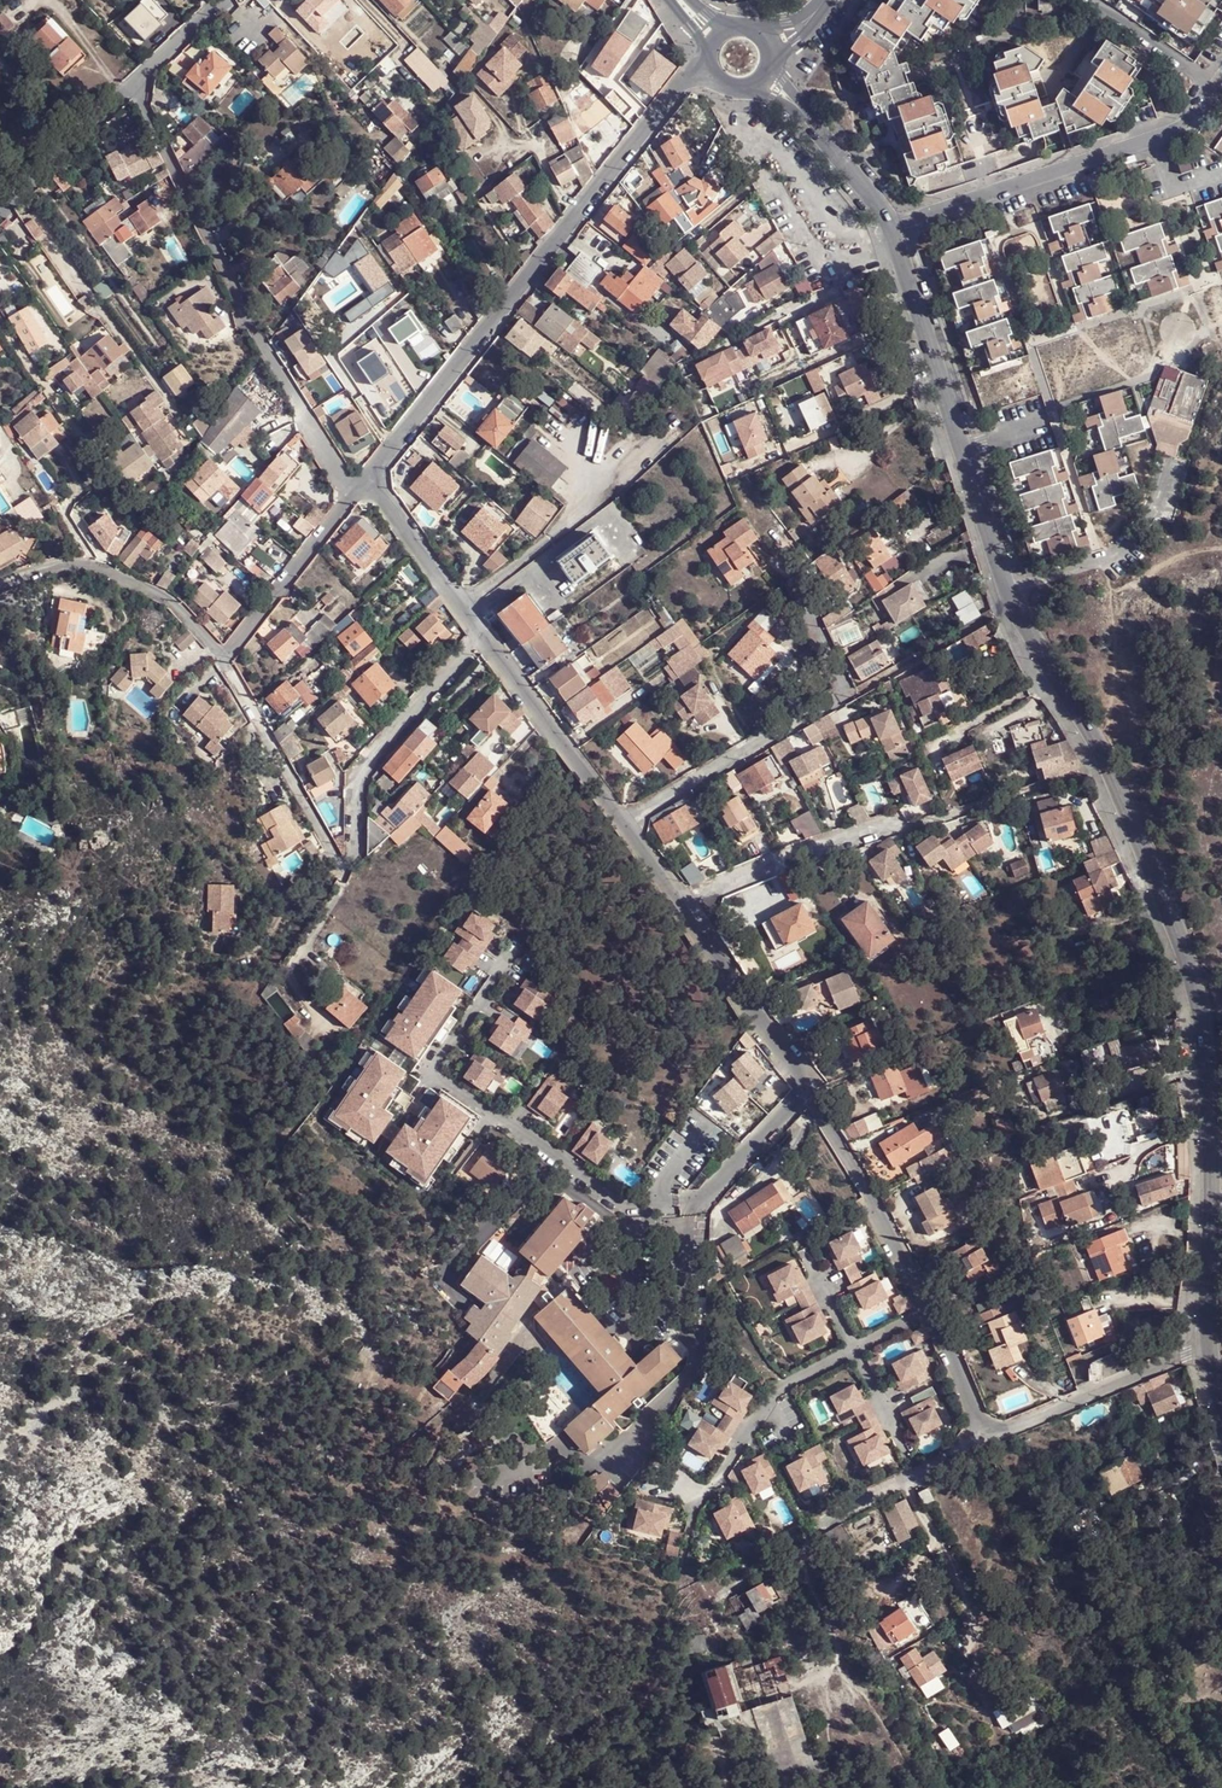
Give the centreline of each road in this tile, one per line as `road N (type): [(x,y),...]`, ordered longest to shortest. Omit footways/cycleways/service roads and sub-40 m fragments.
road 1 (unclassified): [(1207,1349),(1211,1163),(1201,1015),(1109,764)]
road 2 (unclassified): [(1109,764),(1006,589),(891,229)]
road 3 (residential): [(670,95),(372,478)]
road 4 (residential): [(354,499),(202,226),(135,84)]
road 5 (residential): [(354,499),(224,661),(153,593),(77,567),(0,587)]
road 6 (residential): [(1109,764),(681,894)]
road 7 (residential): [(627,822),(847,693),(773,562)]
road 8 (residential): [(808,1089),(934,1312),(991,1436)]
road 9 (residential): [(1221,73),(1195,114),(1157,140),(891,229)]
road 10 (residential): [(485,631),(359,774),(351,868)]
road 11 (track): [(351,868),(340,869),(224,661)]
road 12 (residential): [(627,822),(485,631)]
road 13 (residential): [(991,1436),(1207,1349)]
road 14 (residential): [(808,1089),(681,894)]
road 15 (residential): [(38,176),(157,346)]
road 16 (residential): [(485,631),(372,478)]
road 17 (residential): [(824,1523),(991,1436)]
road 18 (residential): [(808,1089),(708,1196),(680,1204)]
road 19 (unclassified): [(891,229),(803,111)]
road 20 (residential): [(38,176),(135,84)]
road 21 (residential): [(135,84),(224,0)]

